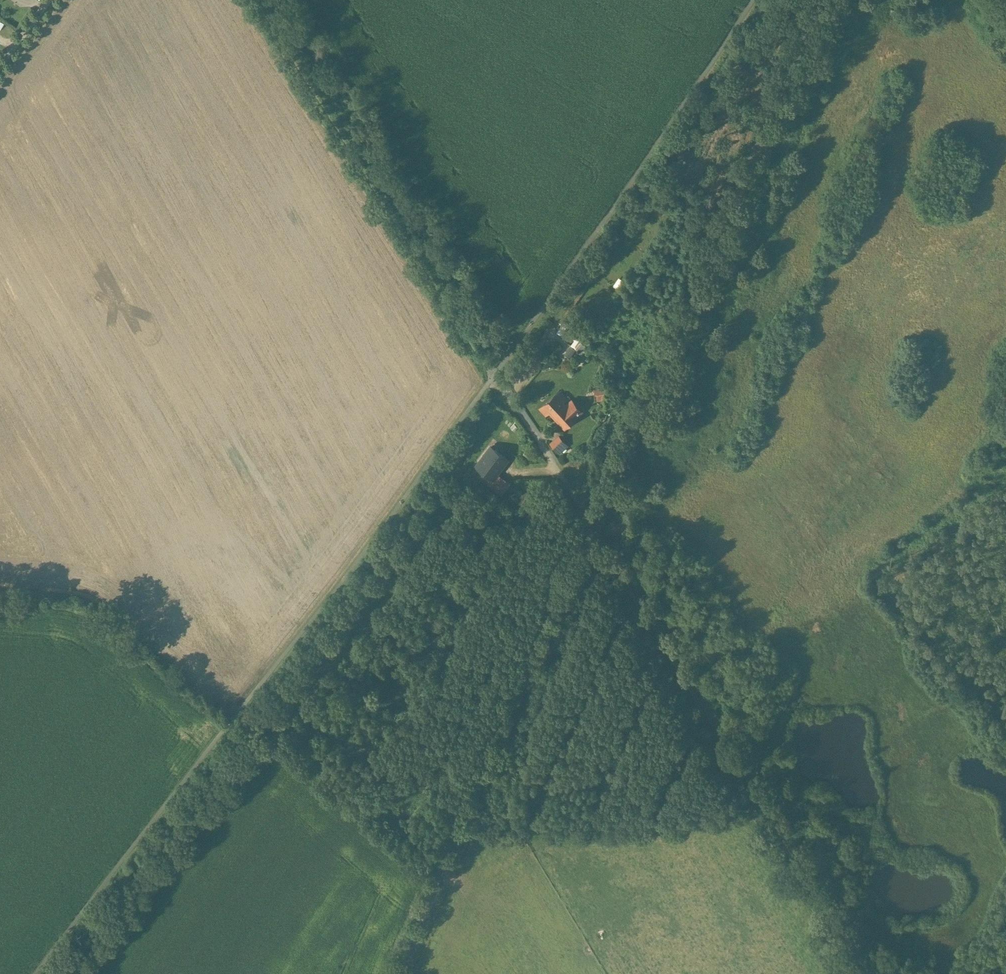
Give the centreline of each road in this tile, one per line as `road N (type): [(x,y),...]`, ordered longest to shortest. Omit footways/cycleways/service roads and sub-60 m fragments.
road 1 (unclassified): [(402,973),(820,0)]
road 2 (track): [(872,973),(494,375)]

